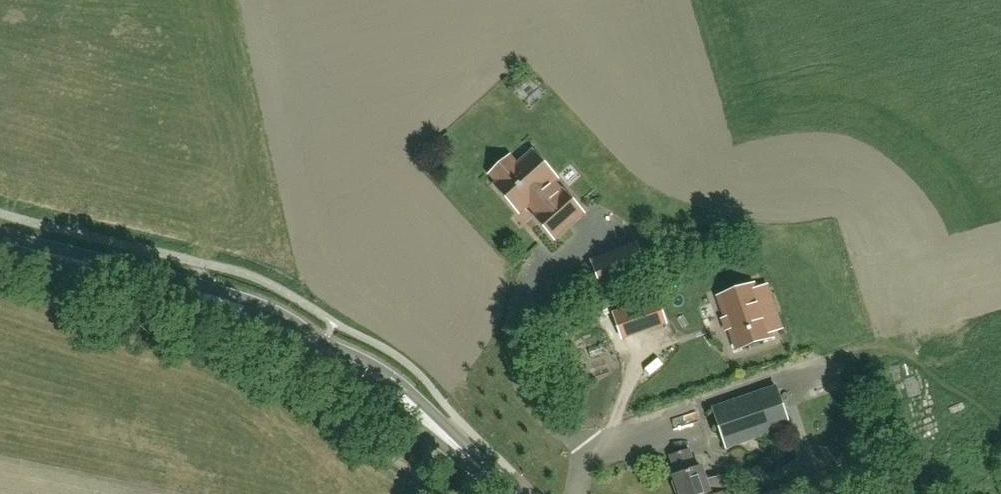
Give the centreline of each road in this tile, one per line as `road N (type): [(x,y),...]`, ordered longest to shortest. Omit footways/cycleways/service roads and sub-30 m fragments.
road 1 (secondary): [(491,480),(398,399),(272,324),(230,304),(0,240)]

